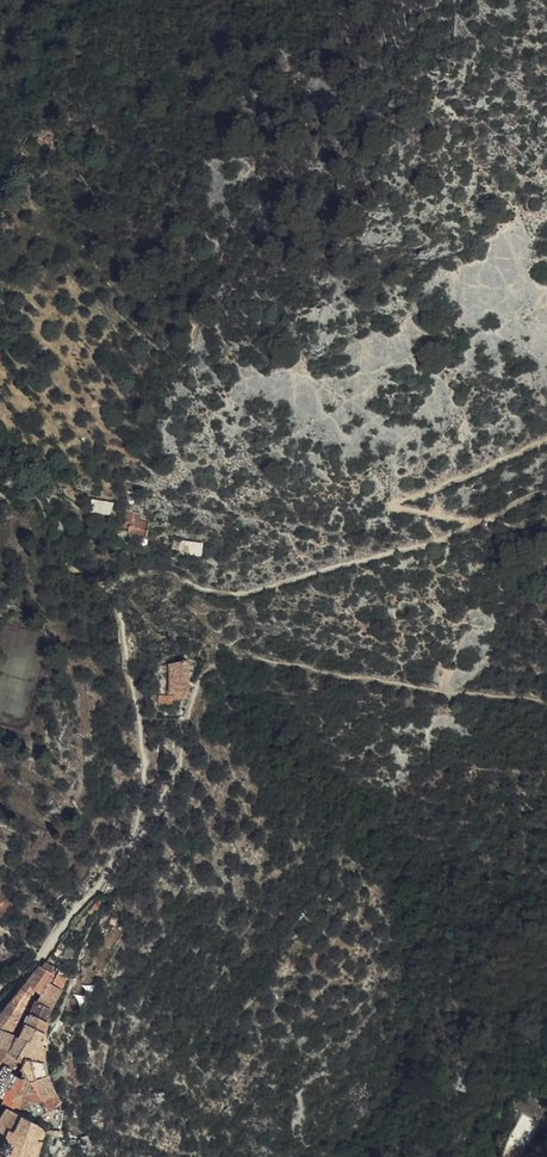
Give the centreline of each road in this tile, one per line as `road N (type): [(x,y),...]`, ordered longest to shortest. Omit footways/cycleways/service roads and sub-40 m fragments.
road 1 (track): [(39,612),(73,668),(82,703),(80,783),(73,806),(58,817),(0,806)]

